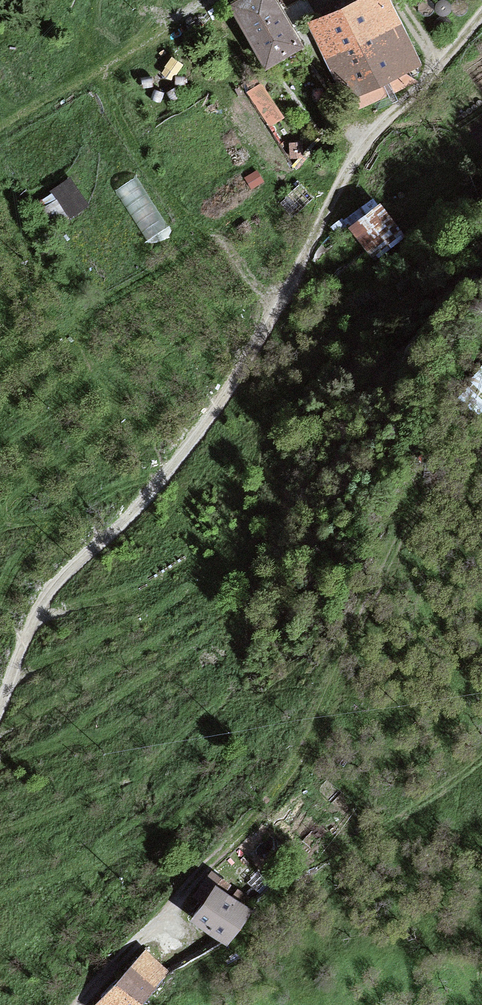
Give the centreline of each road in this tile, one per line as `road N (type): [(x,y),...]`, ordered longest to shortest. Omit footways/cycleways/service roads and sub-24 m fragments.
road 1 (track): [(0,695),(48,585),(174,458),(369,136),(481,15)]
road 2 (track): [(201,868),(76,1004)]

